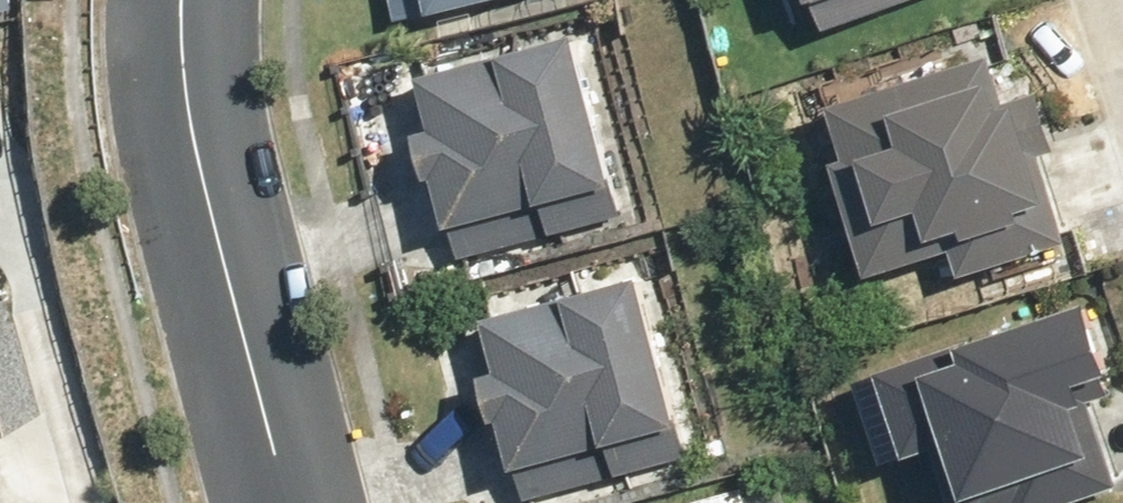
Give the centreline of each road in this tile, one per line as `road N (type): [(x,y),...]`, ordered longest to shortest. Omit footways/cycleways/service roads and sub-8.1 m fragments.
road 1 (residential): [(186,0),(217,246),(288,502)]
road 2 (residential): [(1082,0),(1122,120)]

